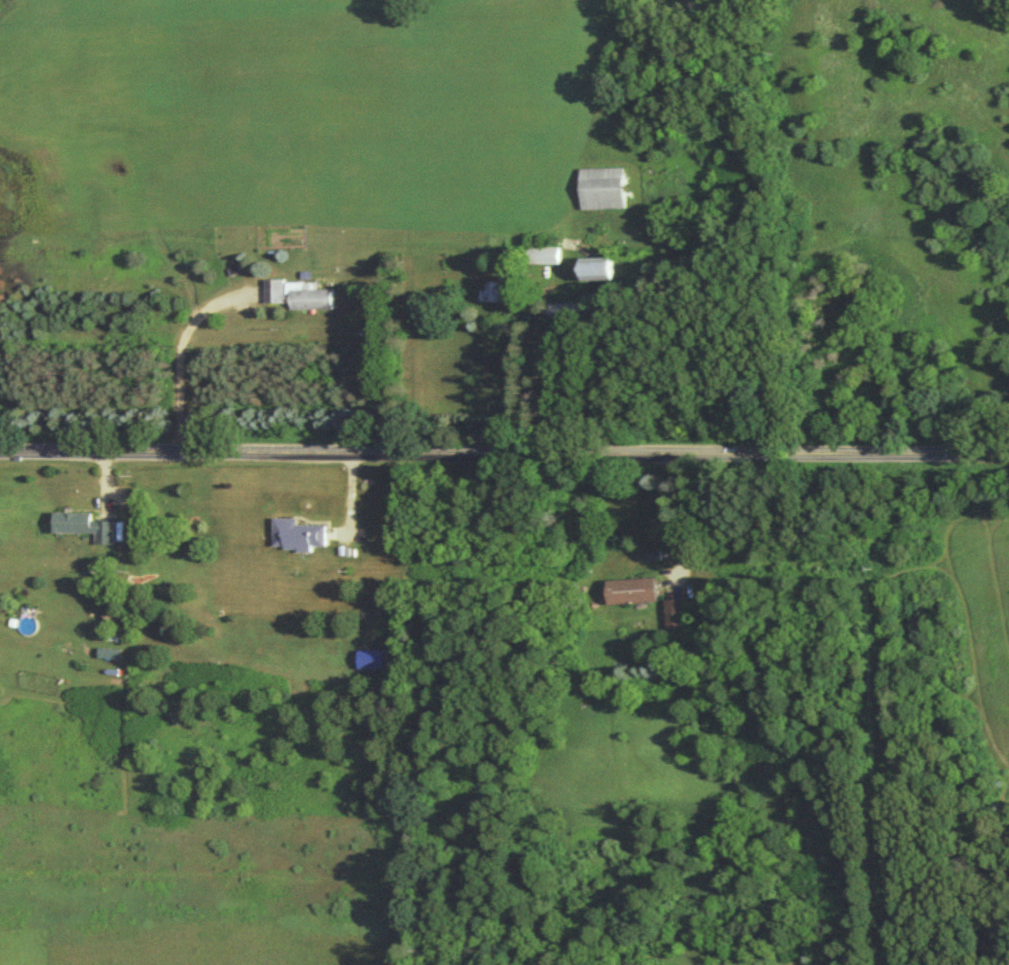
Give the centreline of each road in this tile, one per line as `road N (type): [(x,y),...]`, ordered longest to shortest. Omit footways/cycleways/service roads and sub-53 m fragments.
road 1 (residential): [(1008,451),(0,450)]

